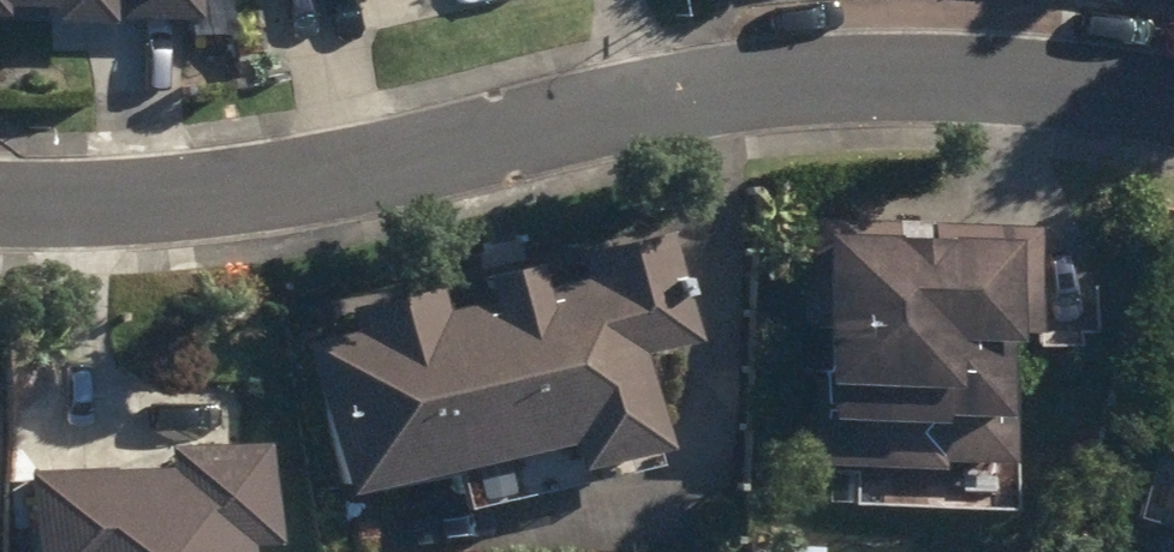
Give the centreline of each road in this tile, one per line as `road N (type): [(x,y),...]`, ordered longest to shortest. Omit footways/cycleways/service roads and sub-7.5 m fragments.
road 1 (residential): [(0,200),(274,184),(636,106)]
road 2 (residential): [(636,106),(829,76),(1026,78),(1173,102)]

